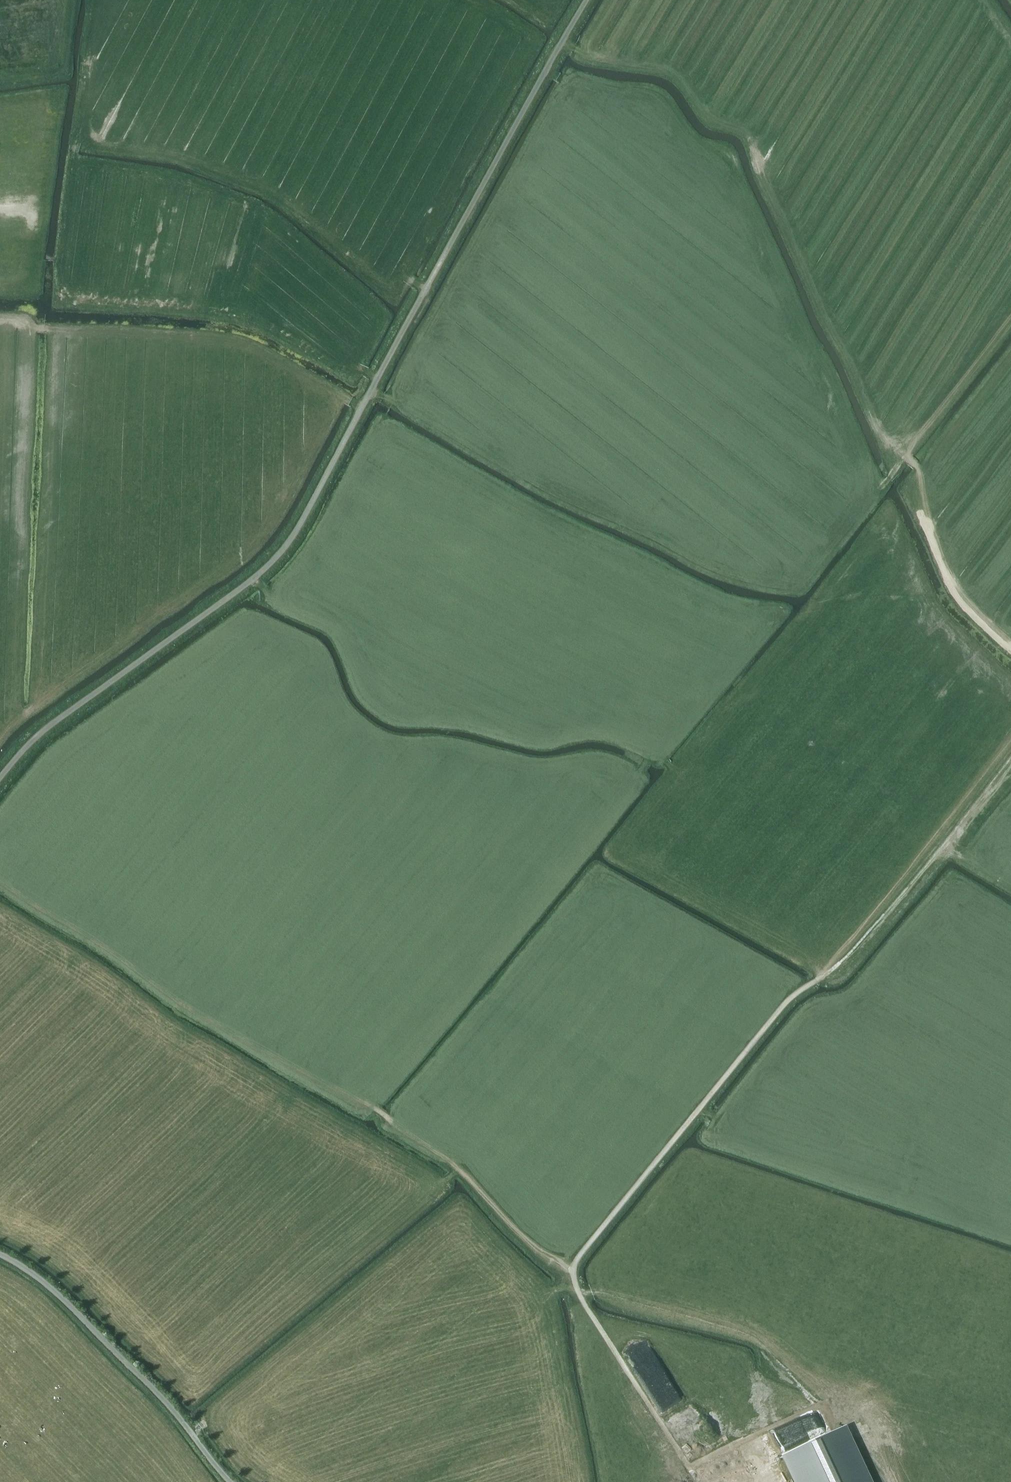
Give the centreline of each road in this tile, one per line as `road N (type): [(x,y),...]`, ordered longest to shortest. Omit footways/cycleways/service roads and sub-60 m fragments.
road 1 (unclassified): [(0,778),(56,718),(268,564),(428,327),(586,0)]
road 2 (unclassified): [(230,1481),(160,1396),(64,1300),(0,1254)]

